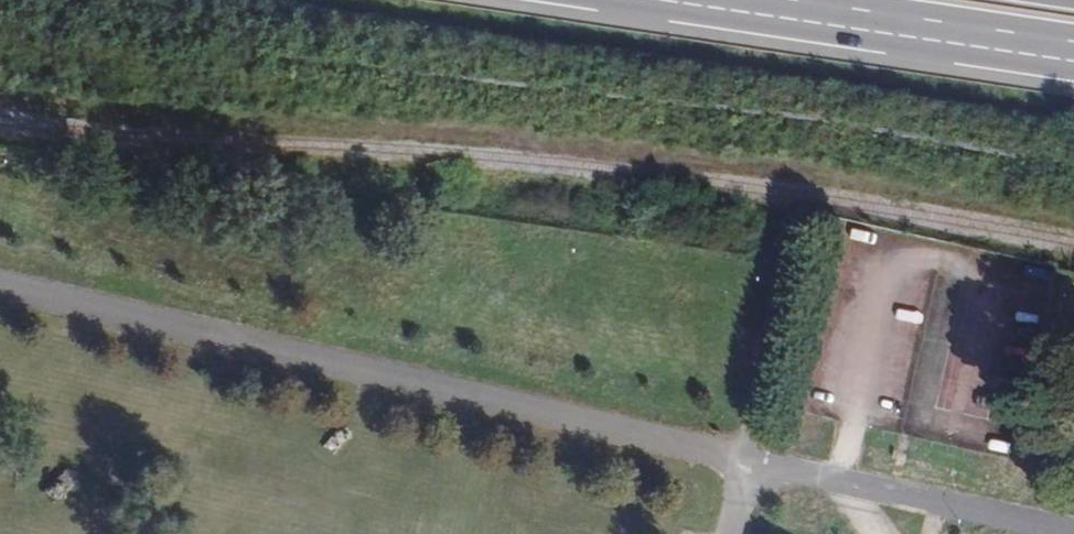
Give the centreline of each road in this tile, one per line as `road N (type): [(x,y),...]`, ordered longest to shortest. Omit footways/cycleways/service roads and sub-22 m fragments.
road 1 (trunk): [(709,0),(1073,54)]

